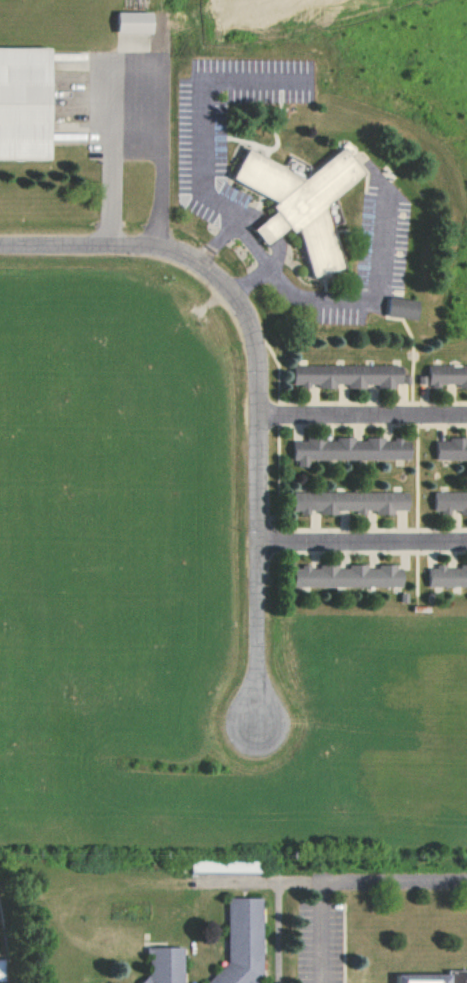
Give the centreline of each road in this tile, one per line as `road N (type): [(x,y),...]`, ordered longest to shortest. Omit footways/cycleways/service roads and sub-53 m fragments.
road 1 (residential): [(0,243),(156,243),(194,258),(239,302),(256,363),(261,717)]
road 2 (residential): [(257,411),(466,414)]
road 3 (residential): [(466,541),(259,542)]

